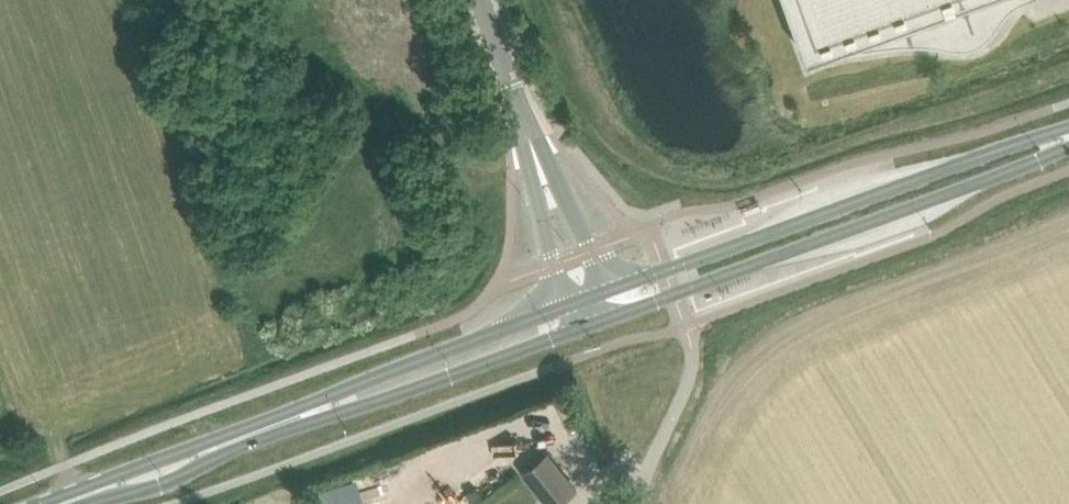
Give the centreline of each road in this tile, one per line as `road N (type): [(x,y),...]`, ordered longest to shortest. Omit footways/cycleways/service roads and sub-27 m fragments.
road 1 (secondary): [(597,323),(1068,141)]
road 2 (secondary): [(1068,131),(606,291)]
road 3 (secondary): [(309,414),(403,392),(597,323)]
road 4 (secondary): [(567,305),(392,369),(309,414)]
road 5 (unclassified): [(523,106),(567,305)]
road 6 (unclassified): [(606,291),(523,106)]
road 7 (secondary): [(83,496),(163,483),(230,443)]
road 8 (secondary): [(230,443),(195,446),(117,474),(83,496)]

